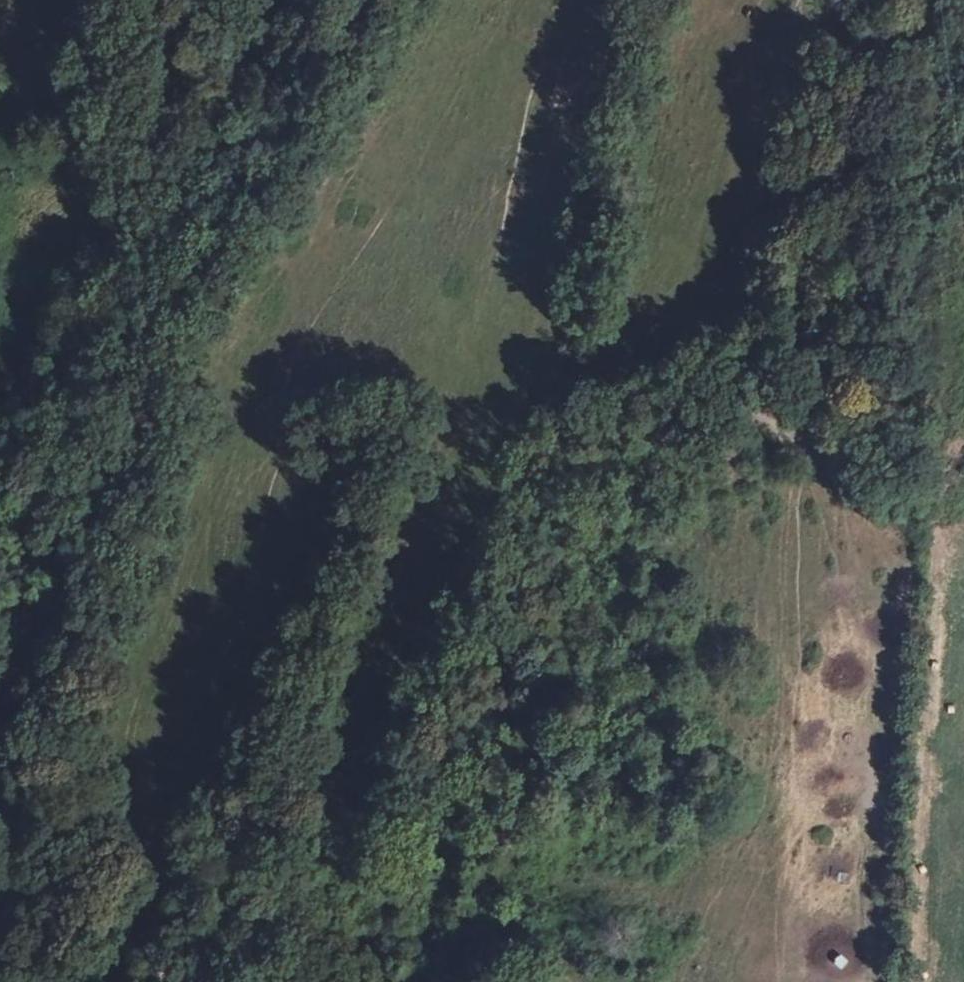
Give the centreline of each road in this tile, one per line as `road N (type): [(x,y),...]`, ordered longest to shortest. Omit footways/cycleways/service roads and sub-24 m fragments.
road 1 (track): [(365,0),(254,193),(55,500),(0,535)]

